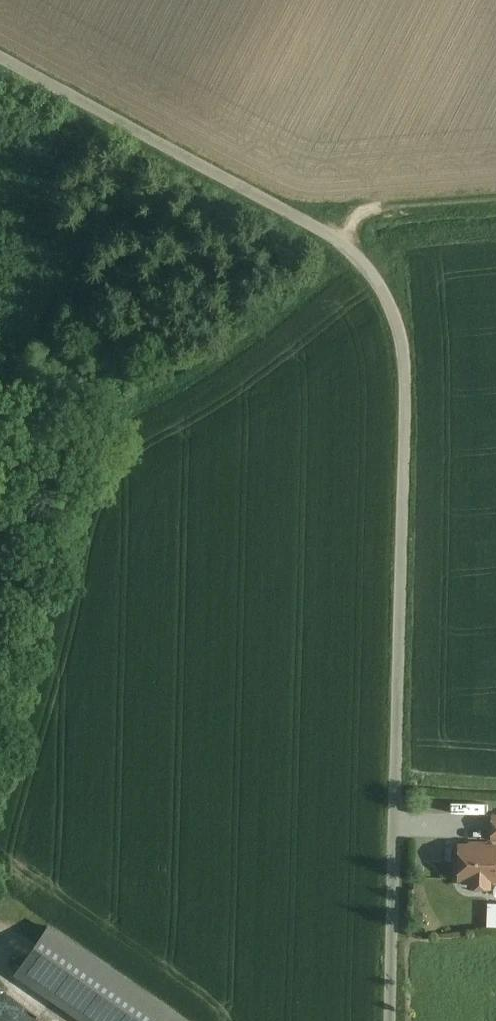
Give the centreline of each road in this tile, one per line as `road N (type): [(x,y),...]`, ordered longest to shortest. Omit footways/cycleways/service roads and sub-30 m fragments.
road 1 (track): [(392,790),(401,350),(380,285),(362,257),(264,192),(0,54)]
road 2 (unclassified): [(387,1020),(392,790)]
road 3 (track): [(342,243),(359,215),(381,207),(495,196)]

